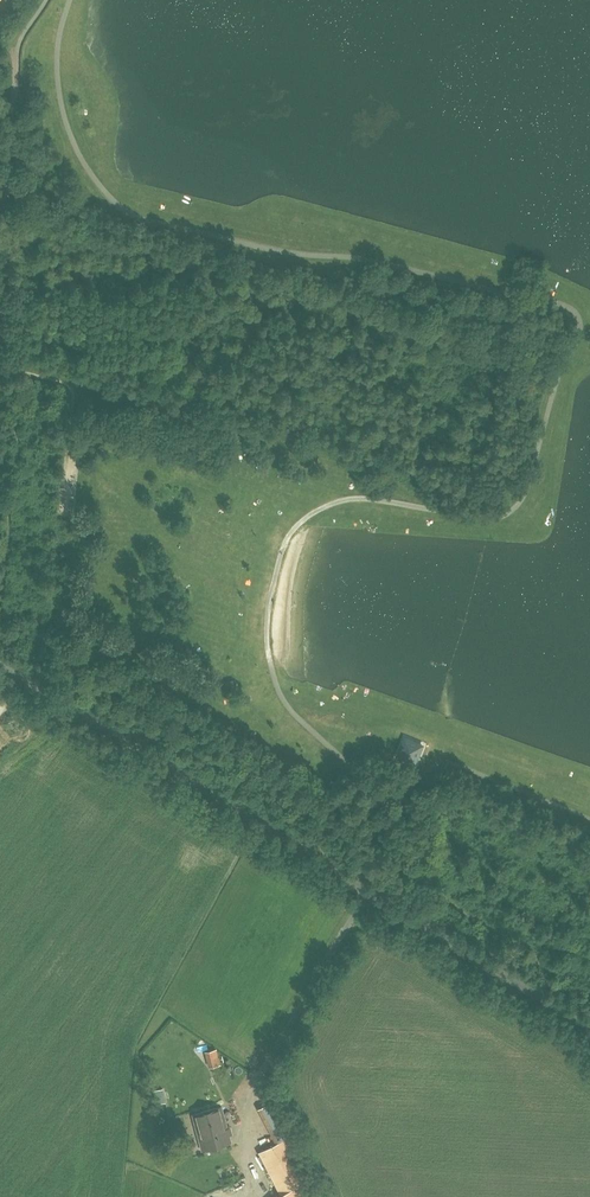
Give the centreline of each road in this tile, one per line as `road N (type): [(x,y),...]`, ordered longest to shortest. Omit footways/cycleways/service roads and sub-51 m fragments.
road 1 (unclassified): [(589,1029),(0,665)]

